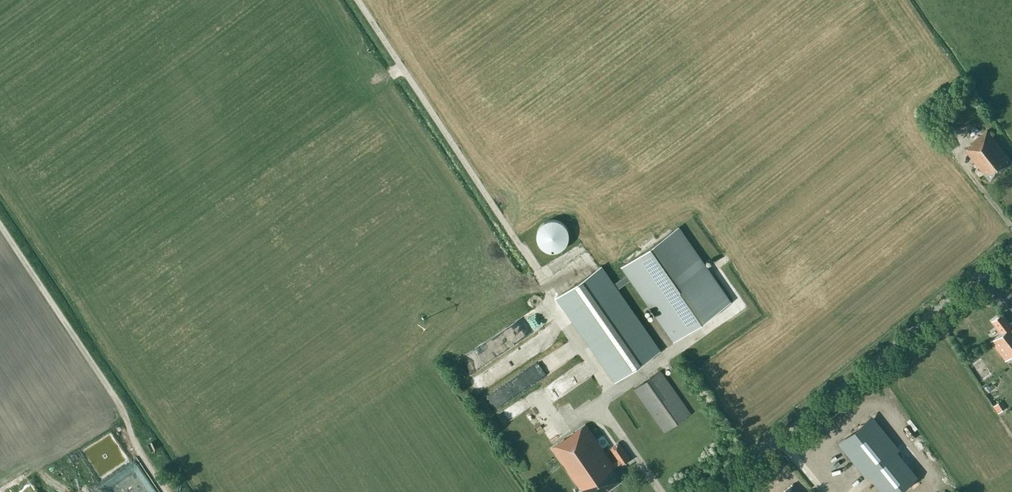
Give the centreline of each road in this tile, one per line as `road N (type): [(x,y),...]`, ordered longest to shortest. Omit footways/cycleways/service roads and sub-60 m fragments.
road 1 (track): [(614,390),(358,0)]
road 2 (unclassified): [(713,491),(1011,247)]
road 3 (track): [(165,491),(140,455),(123,405),(0,222)]

